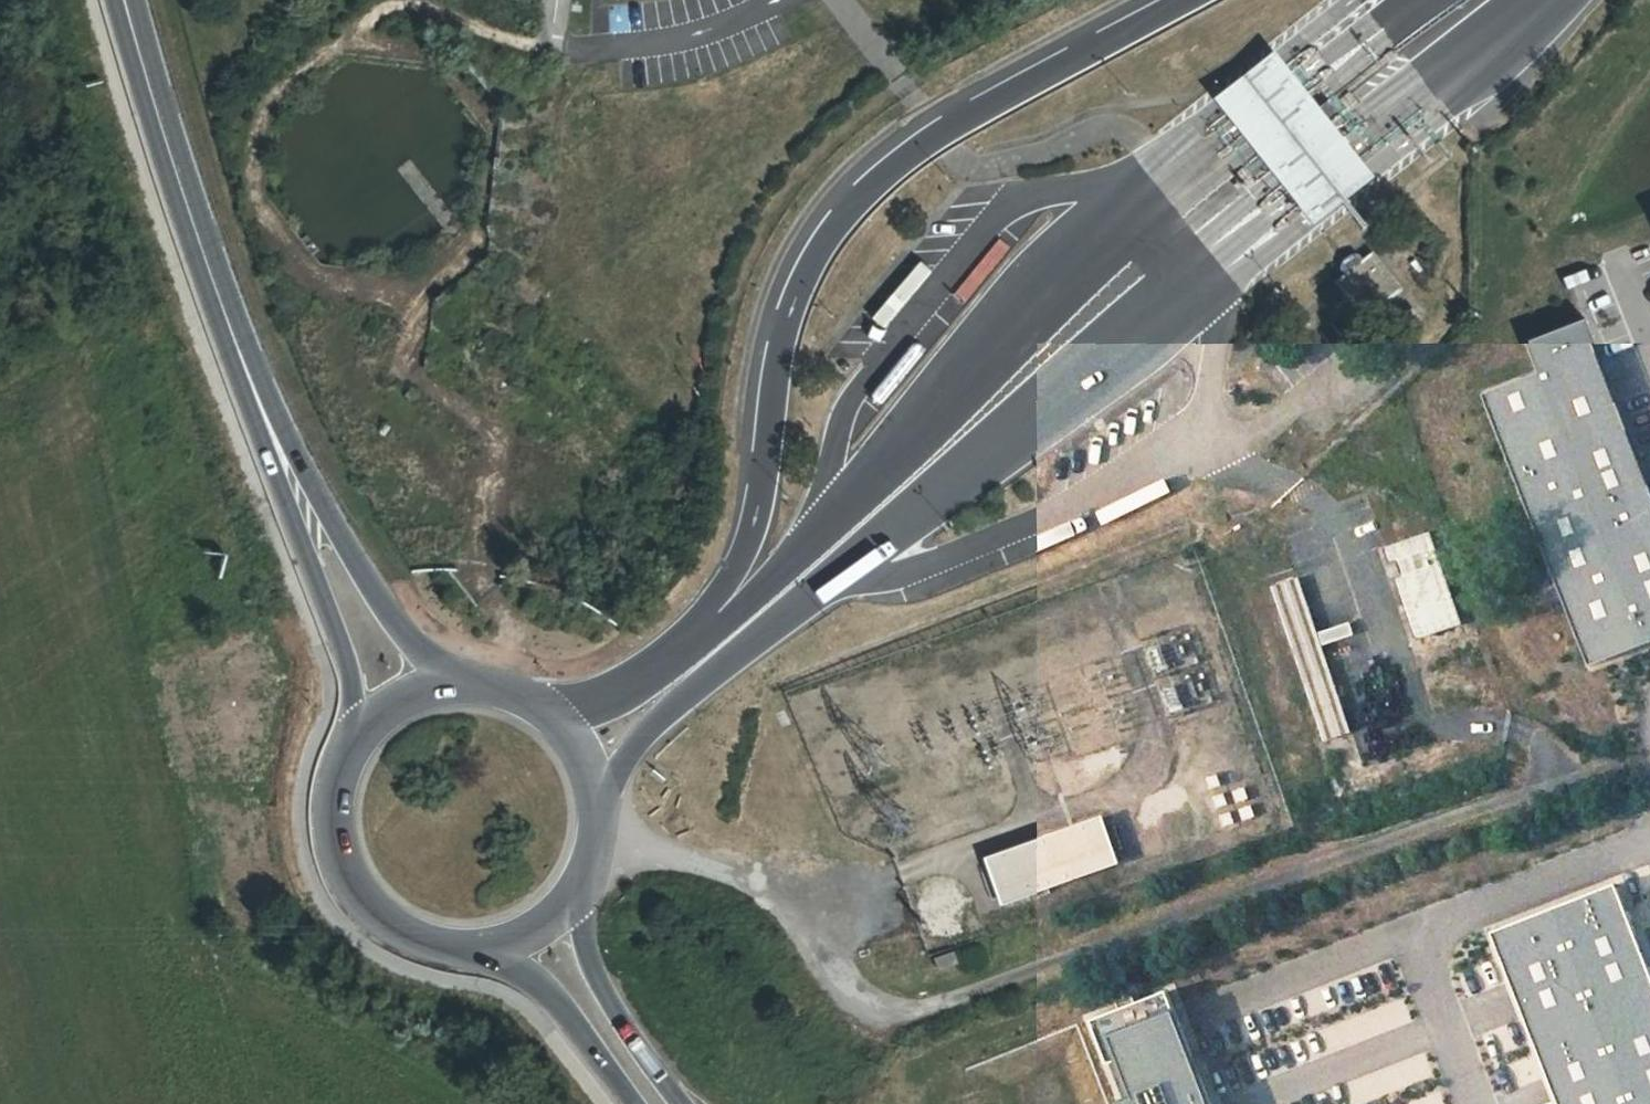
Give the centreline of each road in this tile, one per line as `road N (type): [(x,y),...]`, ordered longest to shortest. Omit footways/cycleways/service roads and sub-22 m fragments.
road 1 (motorway): [(595,828),(615,775),(657,724),(1333,194),(1543,0)]
road 2 (motorway): [(1430,0),(1137,216),(1005,339),(810,544),(670,663)]
road 3 (motorway): [(1182,0),(973,112),(864,192),(803,278),(781,349),(758,515),(703,619),(670,663)]
road 4 (primary): [(120,0),(359,738)]
road 5 (primary): [(466,689),(405,638),(289,410),(149,0)]
road 6 (primary): [(359,738),(330,805),(341,877),(389,933),(459,955)]
road 7 (primary): [(674,1103),(628,1049),(589,971),(572,897)]
road 8 (primary): [(459,955),(539,995),(624,1103)]
road 9 (motorway): [(670,663),(618,698),(516,701)]
road 10 (primary): [(595,828),(575,752),(516,701)]
road 11 (primary): [(459,955),(502,948),(541,929),(572,897)]
road 12 (primary): [(466,689),(426,694),(389,711),(359,738)]

